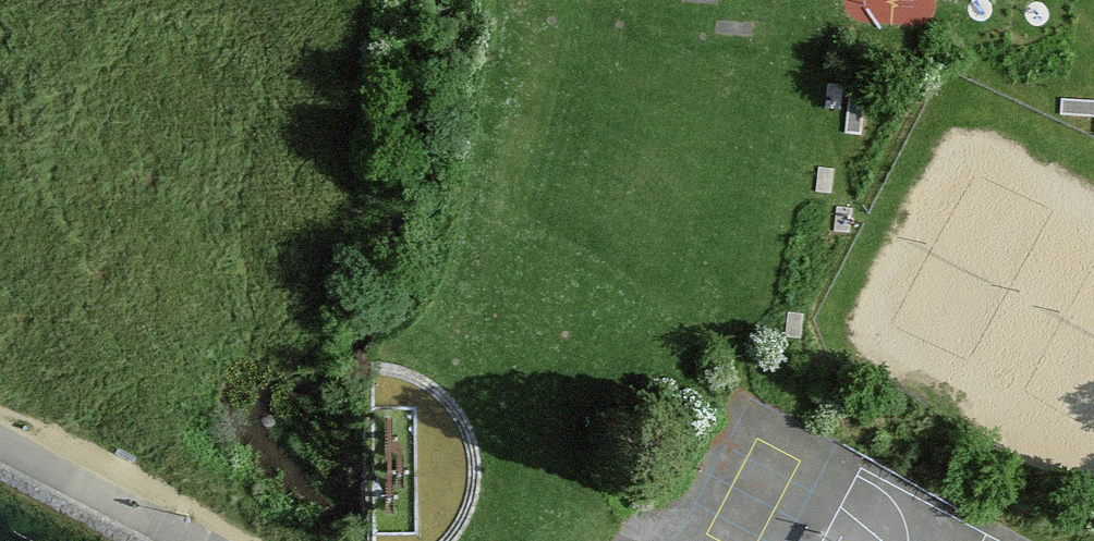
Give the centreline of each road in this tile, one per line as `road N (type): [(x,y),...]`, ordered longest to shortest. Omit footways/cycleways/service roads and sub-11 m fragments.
road 1 (motorway): [(0,108),(268,175),(639,247),(881,278),(1093,295)]
road 2 (motorway): [(1093,162),(657,120),(309,51),(110,0)]

